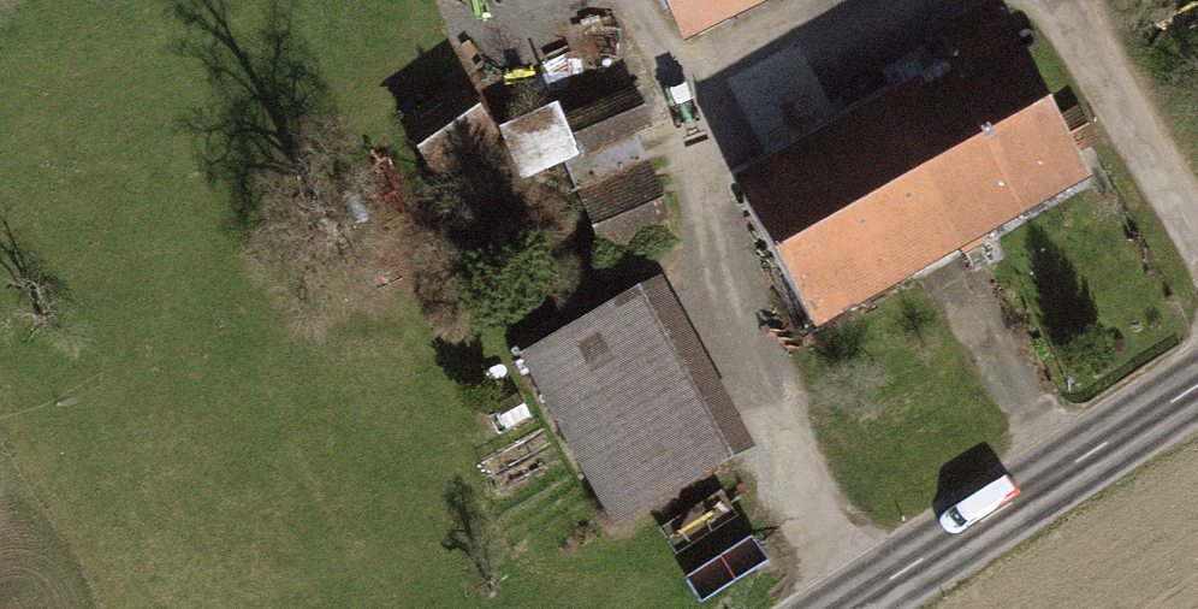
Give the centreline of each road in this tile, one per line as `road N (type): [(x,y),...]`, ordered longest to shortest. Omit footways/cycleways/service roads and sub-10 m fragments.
road 1 (tertiary): [(1197,386),(846,608)]

